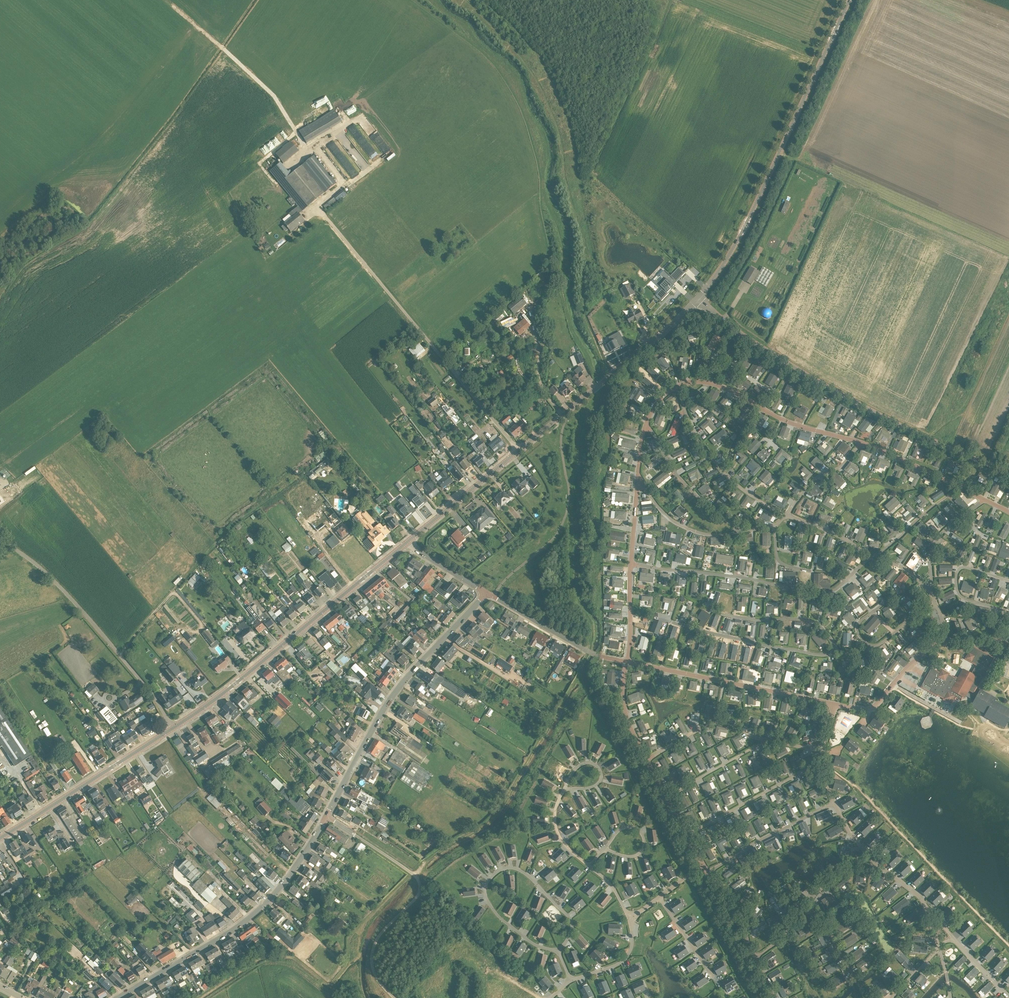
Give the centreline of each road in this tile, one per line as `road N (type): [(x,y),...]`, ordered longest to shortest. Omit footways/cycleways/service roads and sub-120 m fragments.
road 1 (unclassified): [(1008,512),(730,390),(683,383),(653,408),(639,446),(626,662)]
road 2 (unclassified): [(1008,468),(830,387),(696,299)]
road 3 (unclassified): [(696,299),(745,224),(849,0)]
road 4 (unclassified): [(518,451),(318,205)]
road 5 (unclassified): [(173,728),(408,541)]
road 6 (residential): [(118,997),(256,913),(326,818)]
road 7 (unclassified): [(326,818),(396,691),(486,594)]
road 8 (unclassified): [(173,728),(81,609),(0,533)]
road 9 (residential): [(558,951),(572,933),(568,915),(527,874),(515,868),(491,877),(485,888),(496,914),(551,950)]
road 10 (unclassified): [(518,451),(696,299)]
road 11 (unclassified): [(395,997),(374,971),(374,943),(421,887),(354,835)]
road 12 (unclassified): [(626,662),(629,724),(706,861)]
road 13 (unclassified): [(829,703),(626,662)]
road 14 (unclassified): [(1008,639),(945,640),(871,709),(829,703)]
road 15 (unclassified): [(0,838),(173,728)]
road 16 (track): [(169,3),(276,98),(307,151)]
road 17 (track): [(933,227),(778,152)]
road 18 (unclassified): [(829,703),(827,785),(867,855)]
road 19 (track): [(825,54),(690,0)]
road 20 (unclassified): [(408,541),(518,451)]
road 21 (unclassified): [(1008,616),(960,596),(956,575),(964,567),(1008,580)]
road 22 (residential): [(600,656),(494,597)]

